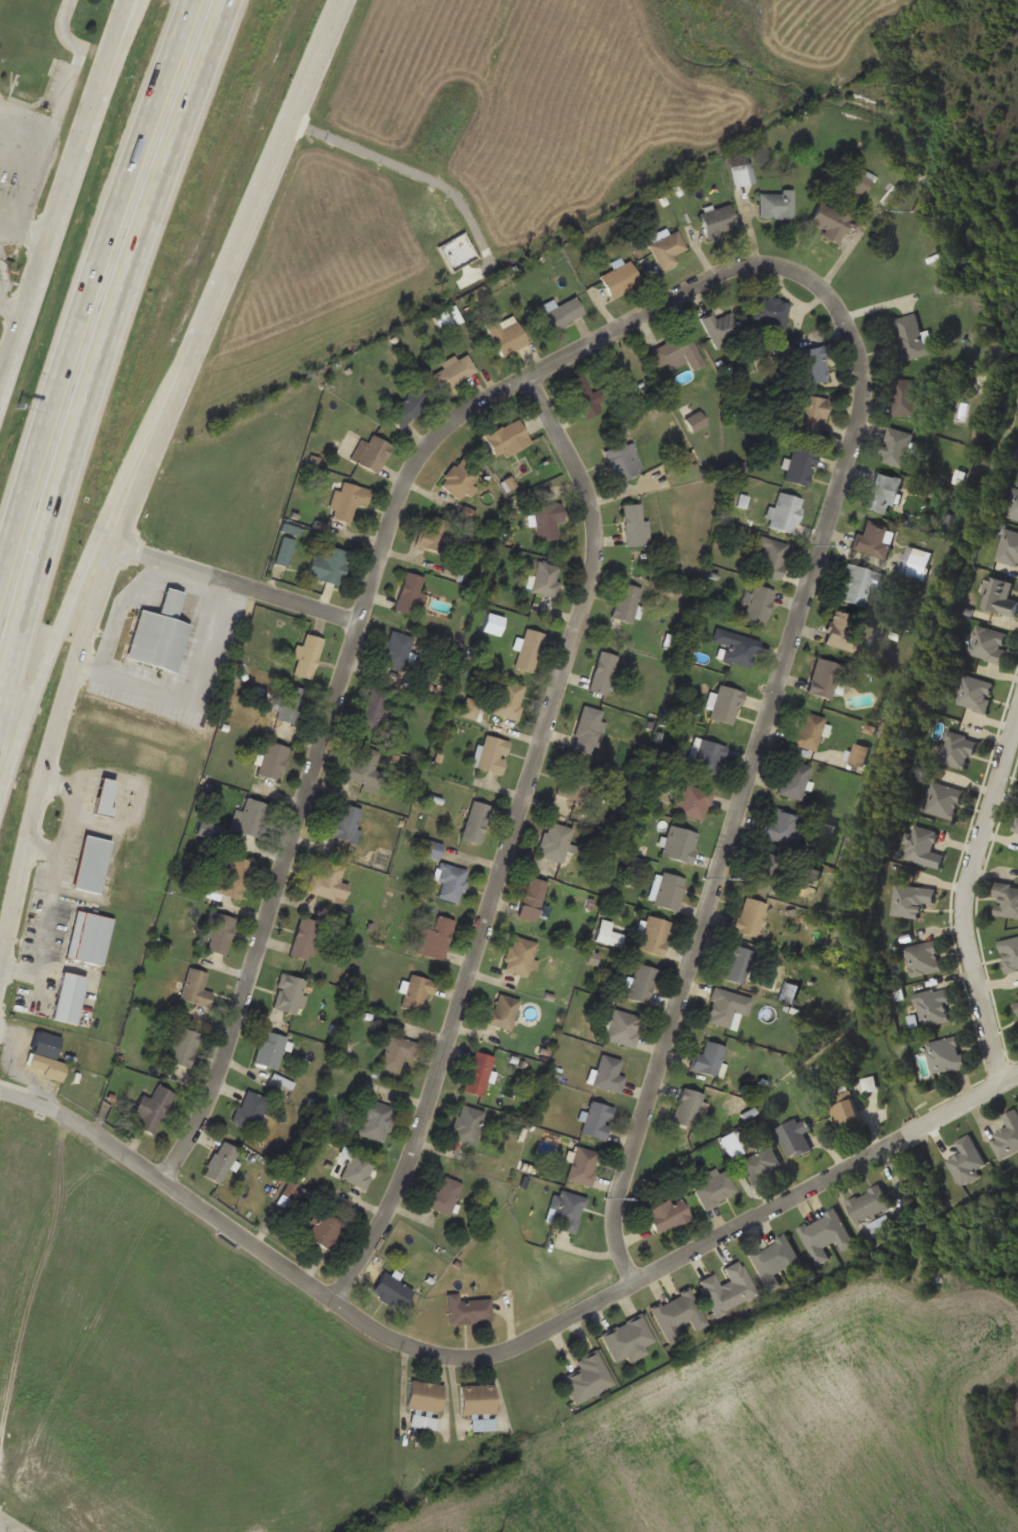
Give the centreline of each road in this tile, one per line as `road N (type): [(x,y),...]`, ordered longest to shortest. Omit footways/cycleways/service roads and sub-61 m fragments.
road 1 (residential): [(165,1178),(219,1077),(358,621),(421,457),(465,413),(637,319),(733,272),(777,265),(823,288),(838,310),(861,355),(862,404),(726,869),(618,1197),(620,1253),(635,1283)]
road 2 (residential): [(1017,1073),(523,1344),(455,1357),(396,1340),(79,1123),(0,1091)]
road 3 (residential): [(535,377),(598,512),(594,593),(427,1113),(377,1234),(334,1301)]
road 4 (motorway): [(0,710),(35,572),(145,226),(227,0)]
road 5 (motorway): [(192,0),(0,570)]
road 6 (tertiary): [(116,545),(340,0)]
road 7 (motorway): [(0,796),(89,553),(227,267)]
road 8 (tertiary): [(0,958),(71,672),(116,545)]
road 9 (tertiary): [(125,0),(0,385)]
road 10 (residential): [(1017,707),(966,883),(966,932),(1001,1082)]
road 11 (motorway): [(142,0),(47,237)]
road 12 (residential): [(358,621),(116,545)]

